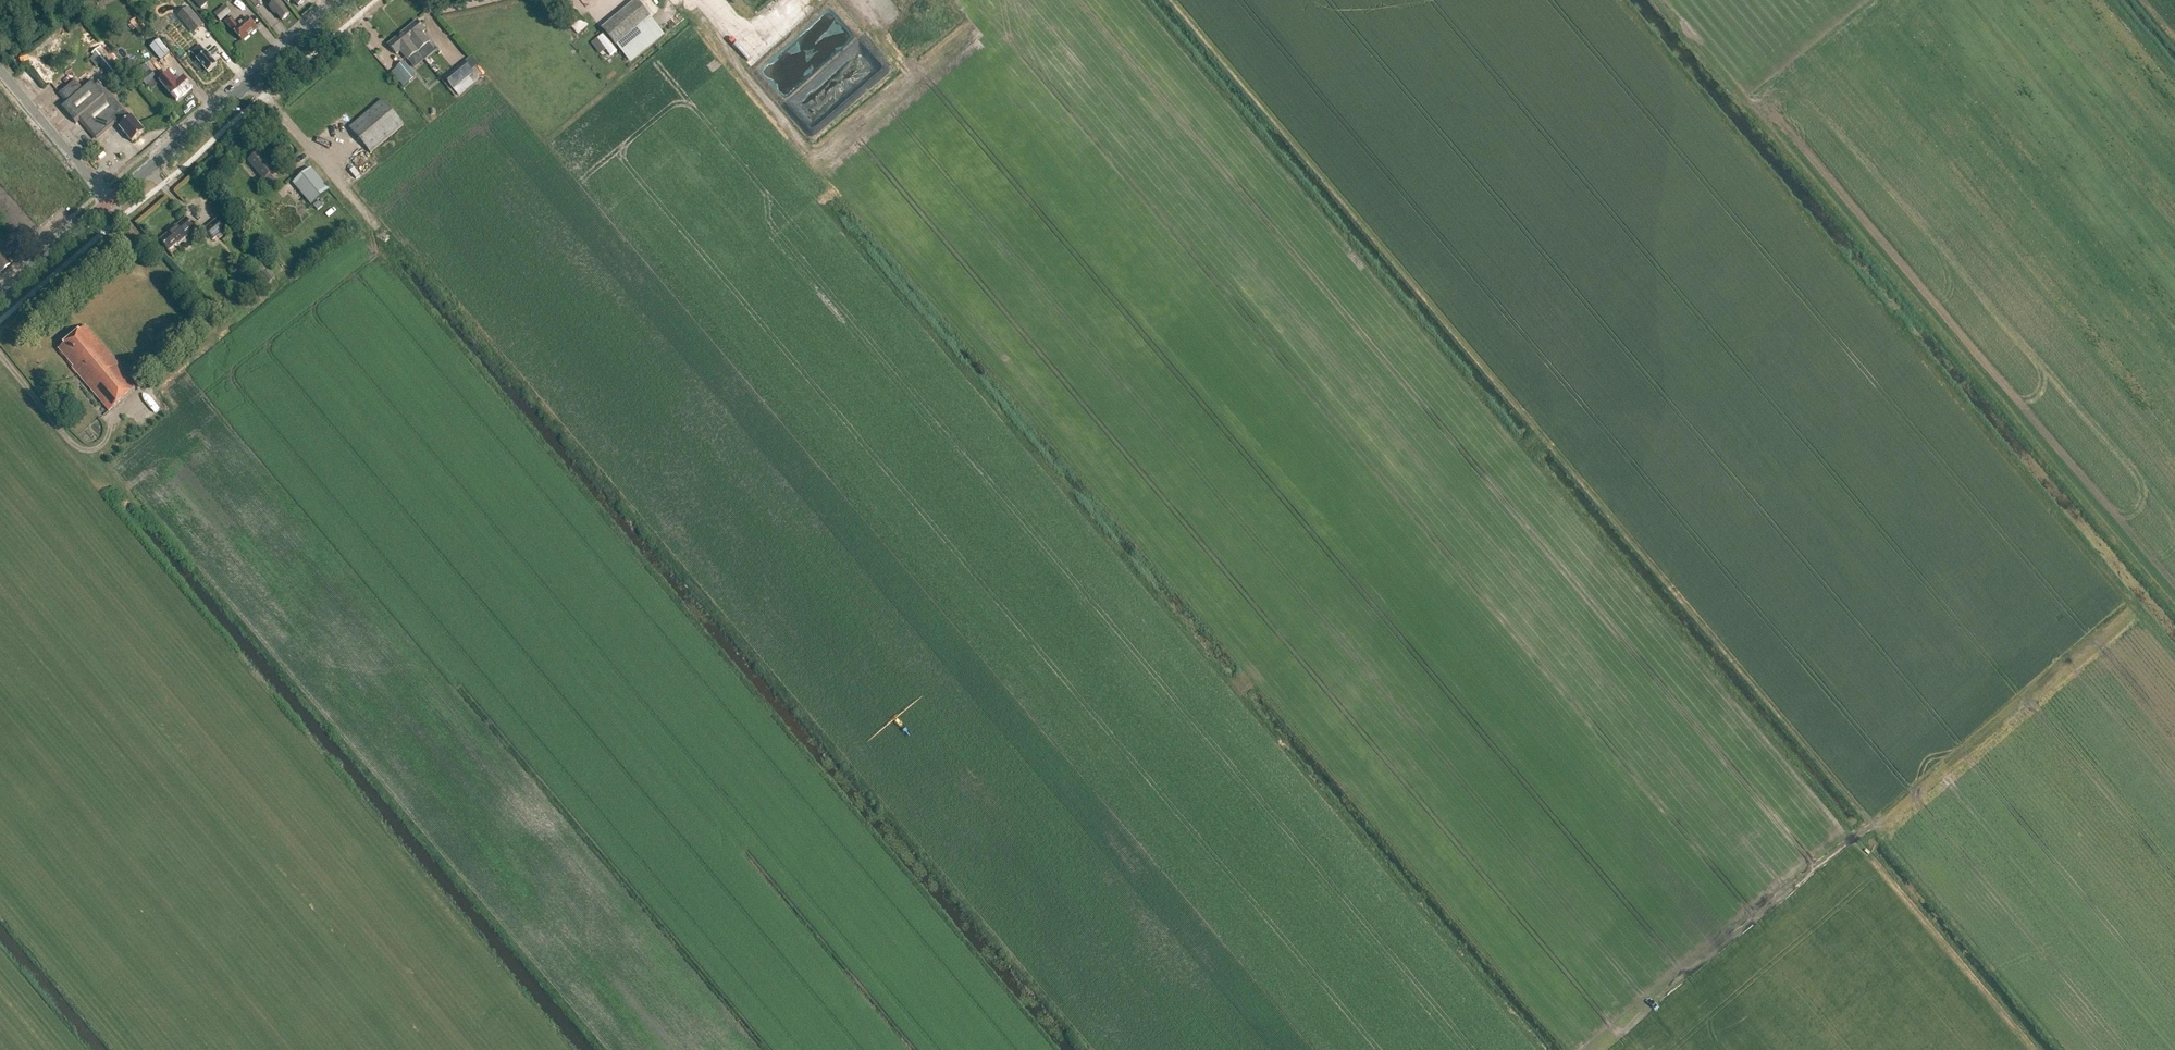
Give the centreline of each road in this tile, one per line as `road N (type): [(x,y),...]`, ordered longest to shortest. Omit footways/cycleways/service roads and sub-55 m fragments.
road 1 (tertiary): [(109,201),(347,0)]
road 2 (residential): [(109,201),(0,71)]
road 3 (tertiary): [(0,293),(109,201)]

